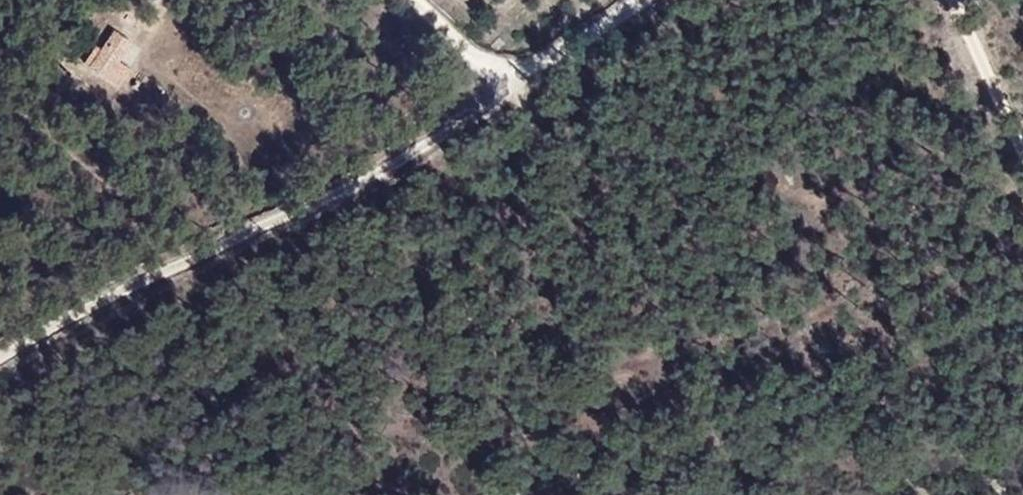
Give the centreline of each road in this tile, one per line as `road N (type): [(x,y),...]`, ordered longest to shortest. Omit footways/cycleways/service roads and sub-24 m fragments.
road 1 (unclassified): [(0,358),(113,294),(346,191),(486,110),(517,74)]
road 2 (unclassified): [(1022,153),(953,0)]
road 3 (unclassified): [(517,74),(641,0)]
road 4 (unclassified): [(414,0),(469,56),(517,74)]

